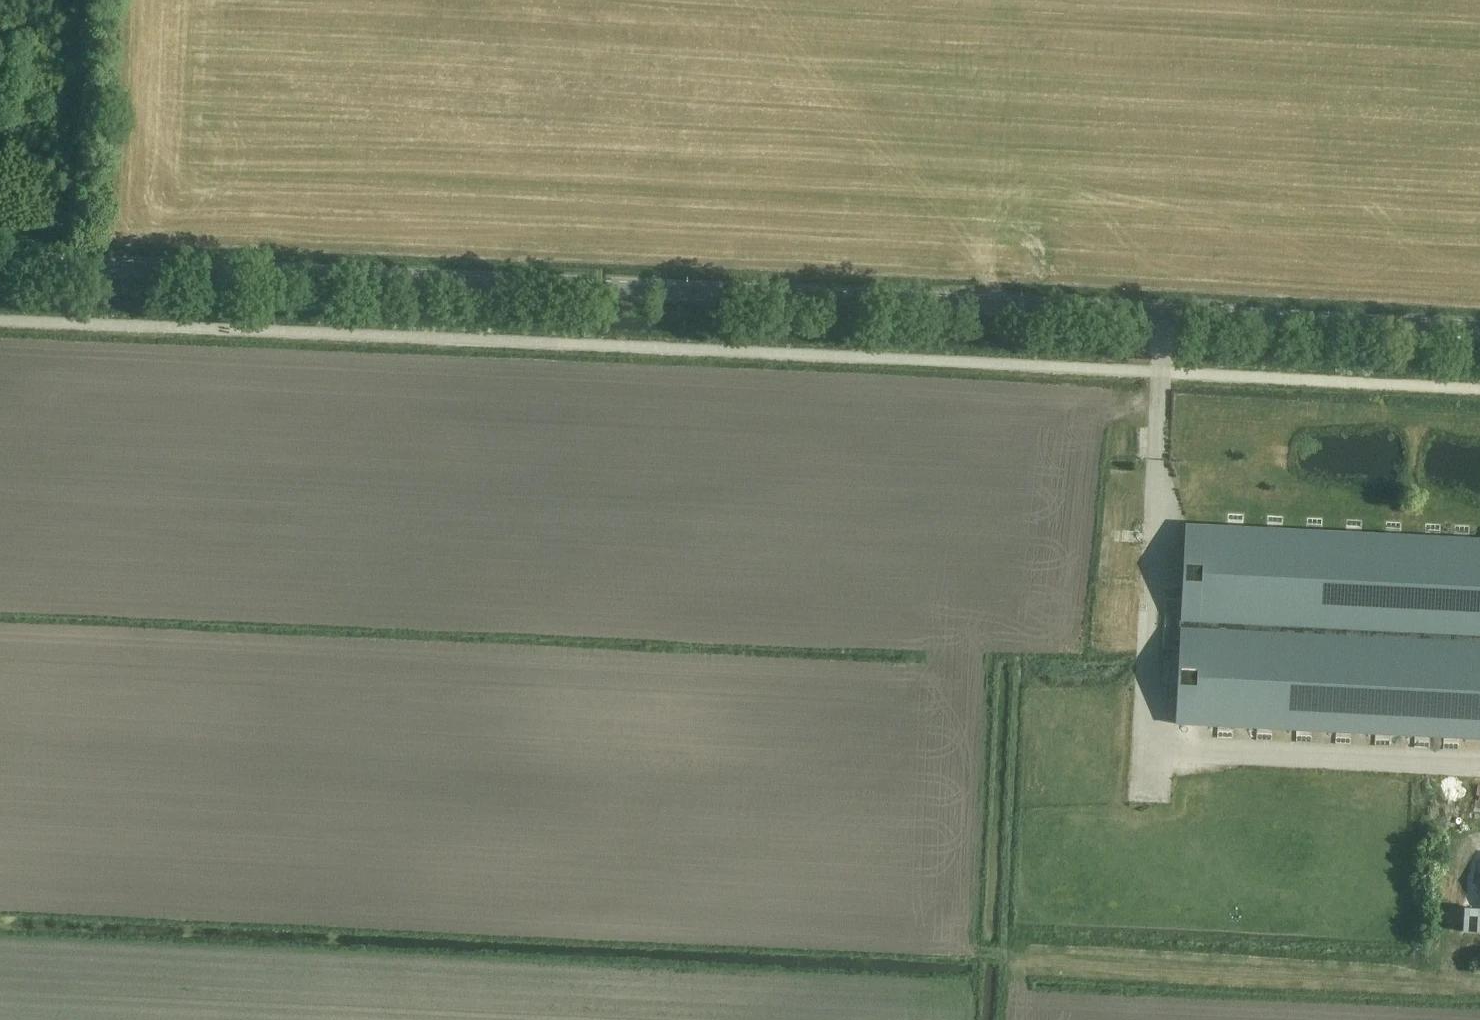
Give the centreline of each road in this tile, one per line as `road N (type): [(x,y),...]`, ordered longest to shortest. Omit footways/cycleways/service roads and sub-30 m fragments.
road 1 (tertiary): [(1479,332),(0,266)]

